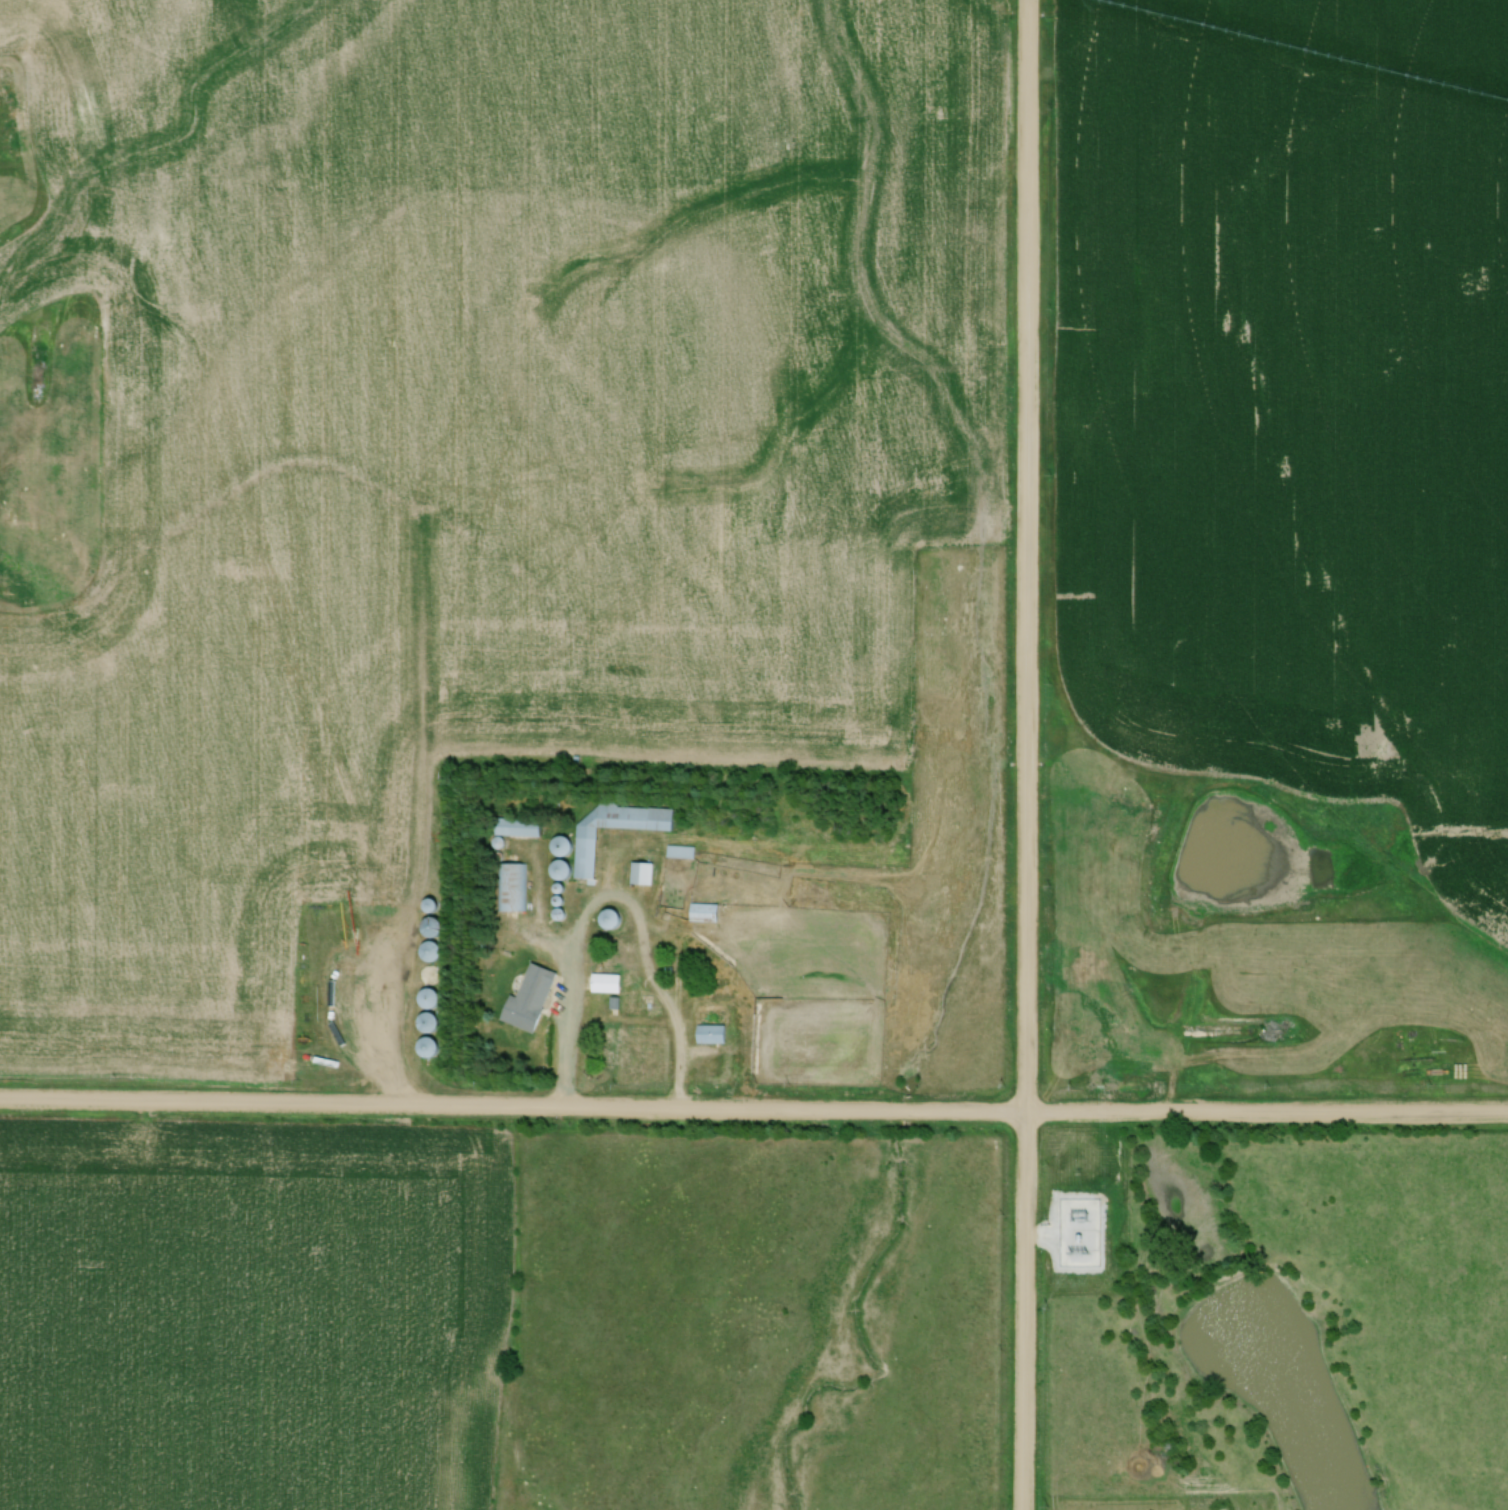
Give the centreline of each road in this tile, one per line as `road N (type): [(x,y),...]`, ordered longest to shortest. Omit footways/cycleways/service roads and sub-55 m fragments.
road 1 (tertiary): [(1030,0),(1023,1509)]
road 2 (residential): [(1507,1114),(0,1102)]

